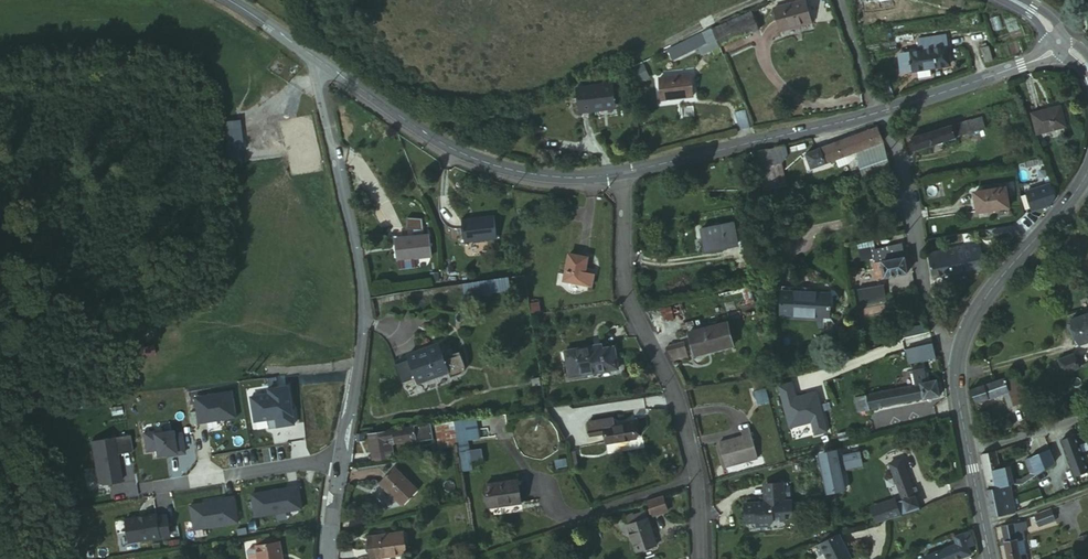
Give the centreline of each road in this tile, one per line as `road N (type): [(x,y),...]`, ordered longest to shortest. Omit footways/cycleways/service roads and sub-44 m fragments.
road 1 (residential): [(325,65),(319,87),(354,241),(363,322),(339,459)]
road 2 (residential): [(619,173),(624,287),(679,406),(697,489),(700,558)]
road 3 (tertiary): [(619,173),(559,178),(484,164),(431,139),(325,65)]
road 4 (tertiary): [(879,112),(619,173)]
road 5 (unclassified): [(958,356),(938,326),(906,181),(879,112)]
road 6 (secondary): [(1087,169),(981,301),(958,356)]
road 7 (residential): [(132,492),(339,459)]
road 8 (tertiary): [(1059,41),(1037,60),(879,112)]
road 9 (track): [(756,0),(628,57)]
road 10 (residential): [(969,454),(1087,407)]

